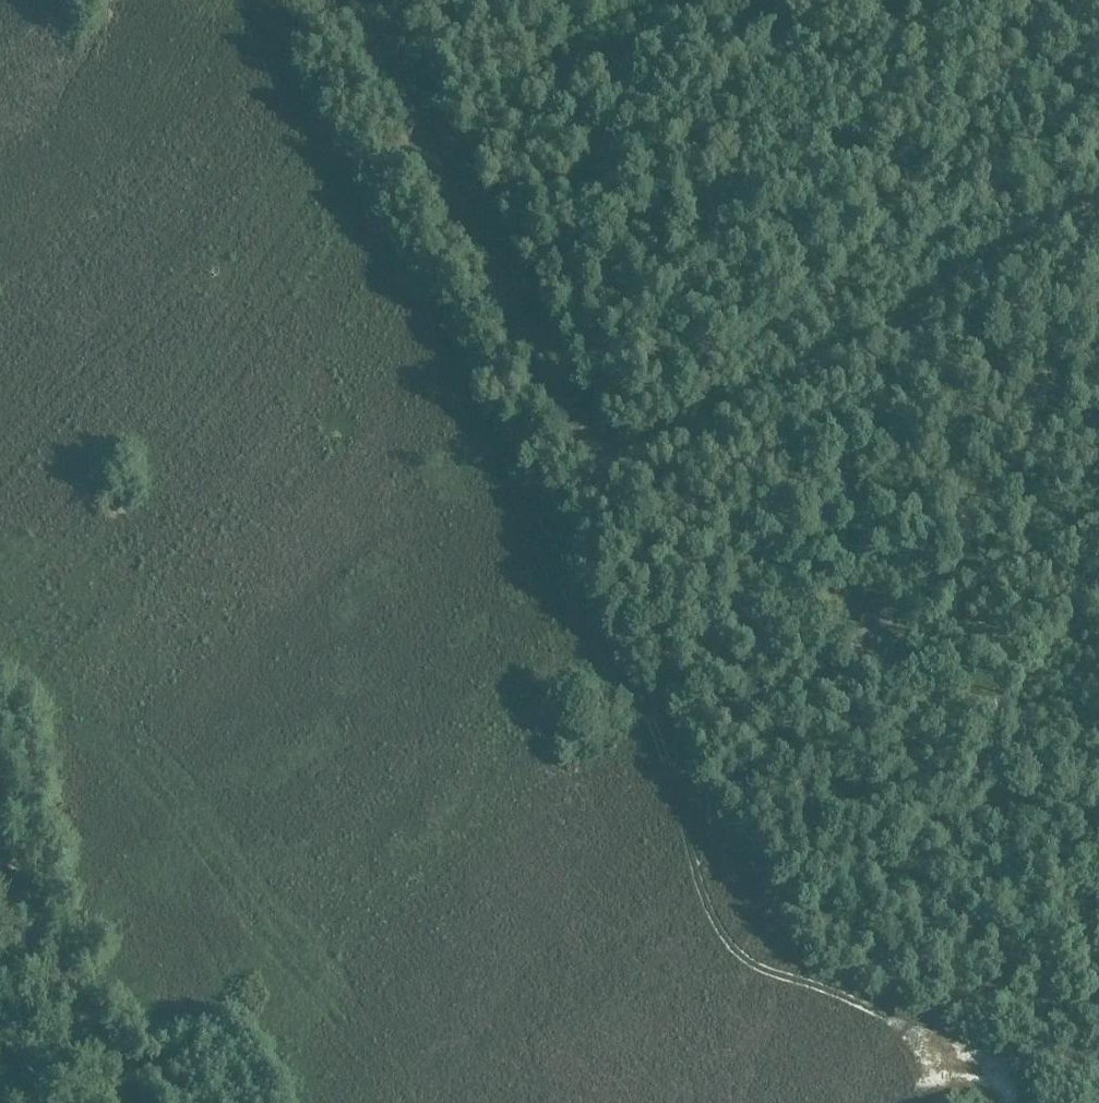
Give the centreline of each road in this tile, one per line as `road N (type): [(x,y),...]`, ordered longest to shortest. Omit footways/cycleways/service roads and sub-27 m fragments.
road 1 (track): [(349,0),(571,419),(593,447),(611,456),(668,447),(1098,197)]

